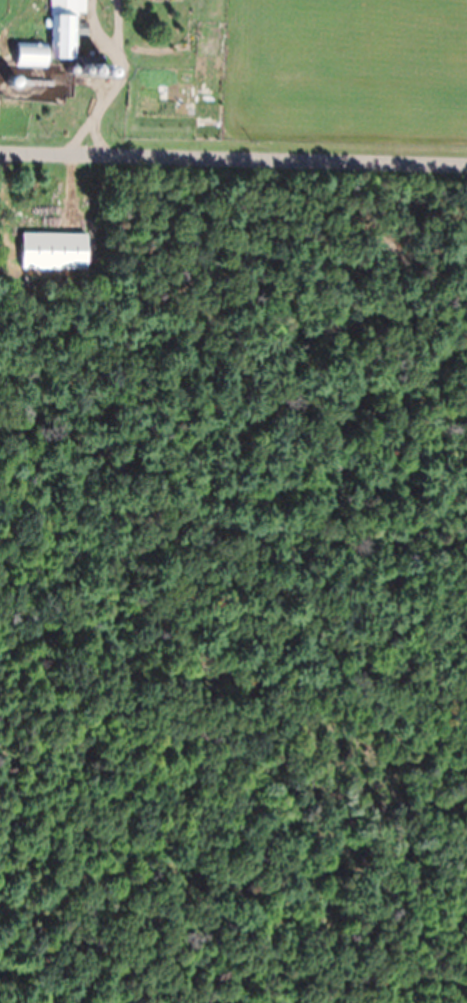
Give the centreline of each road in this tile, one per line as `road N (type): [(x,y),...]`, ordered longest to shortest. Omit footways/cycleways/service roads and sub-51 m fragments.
road 1 (residential): [(466,142),(0,127)]

